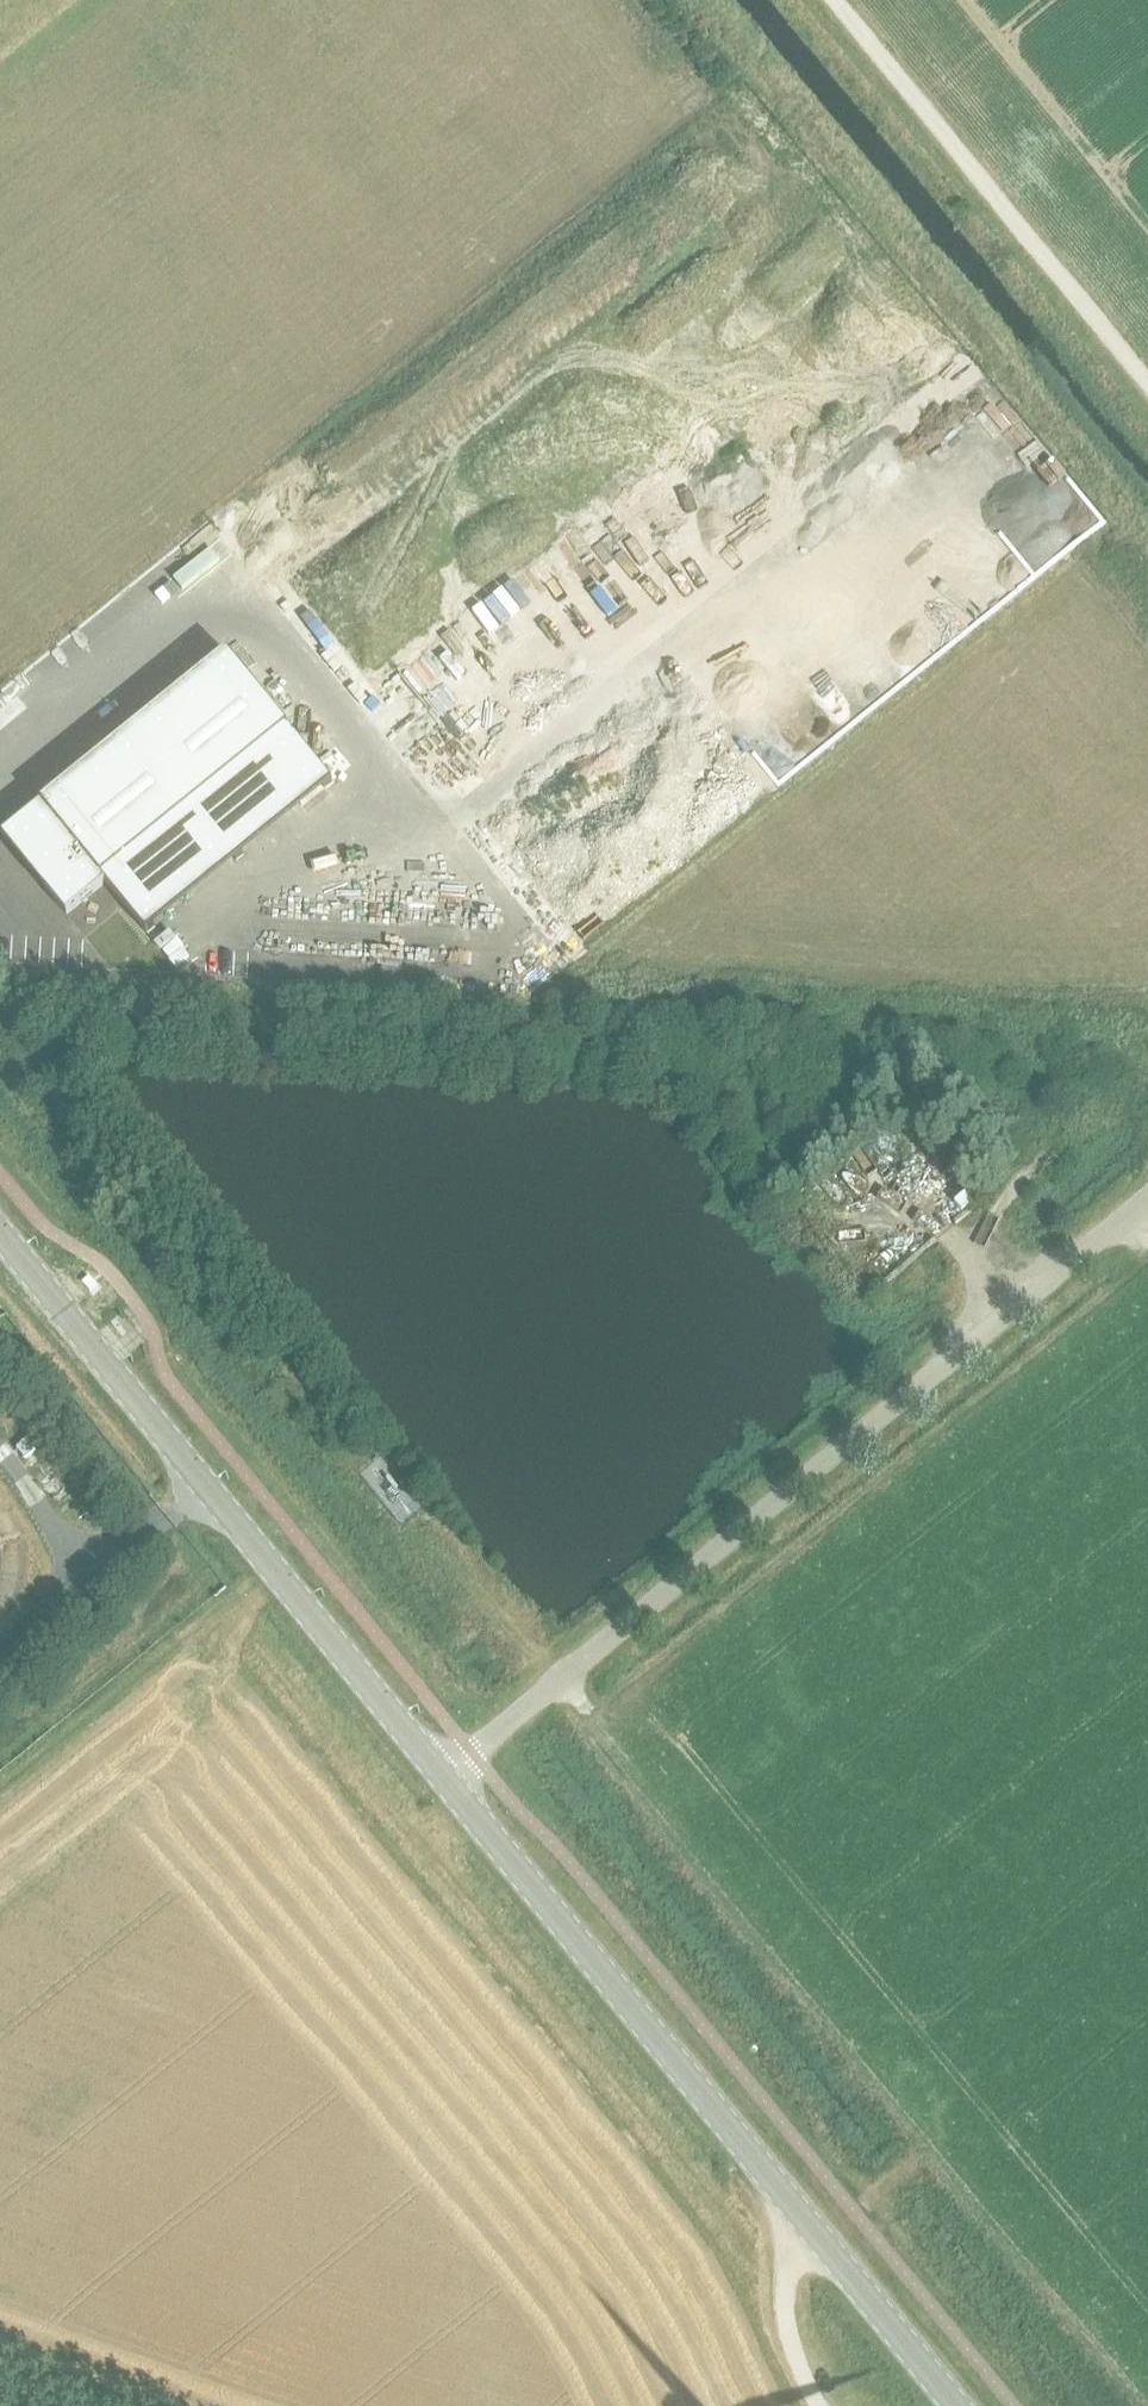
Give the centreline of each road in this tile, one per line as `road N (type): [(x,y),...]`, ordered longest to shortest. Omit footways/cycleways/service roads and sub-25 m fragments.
road 1 (unclassified): [(443,1777),(1147,1217)]
road 2 (tertiary): [(957,2405),(443,1777)]
road 3 (tertiary): [(443,1777),(0,1235)]
road 4 (track): [(1147,390),(833,0)]
road 5 (track): [(808,2220),(785,2292),(790,2332),(820,2405)]

